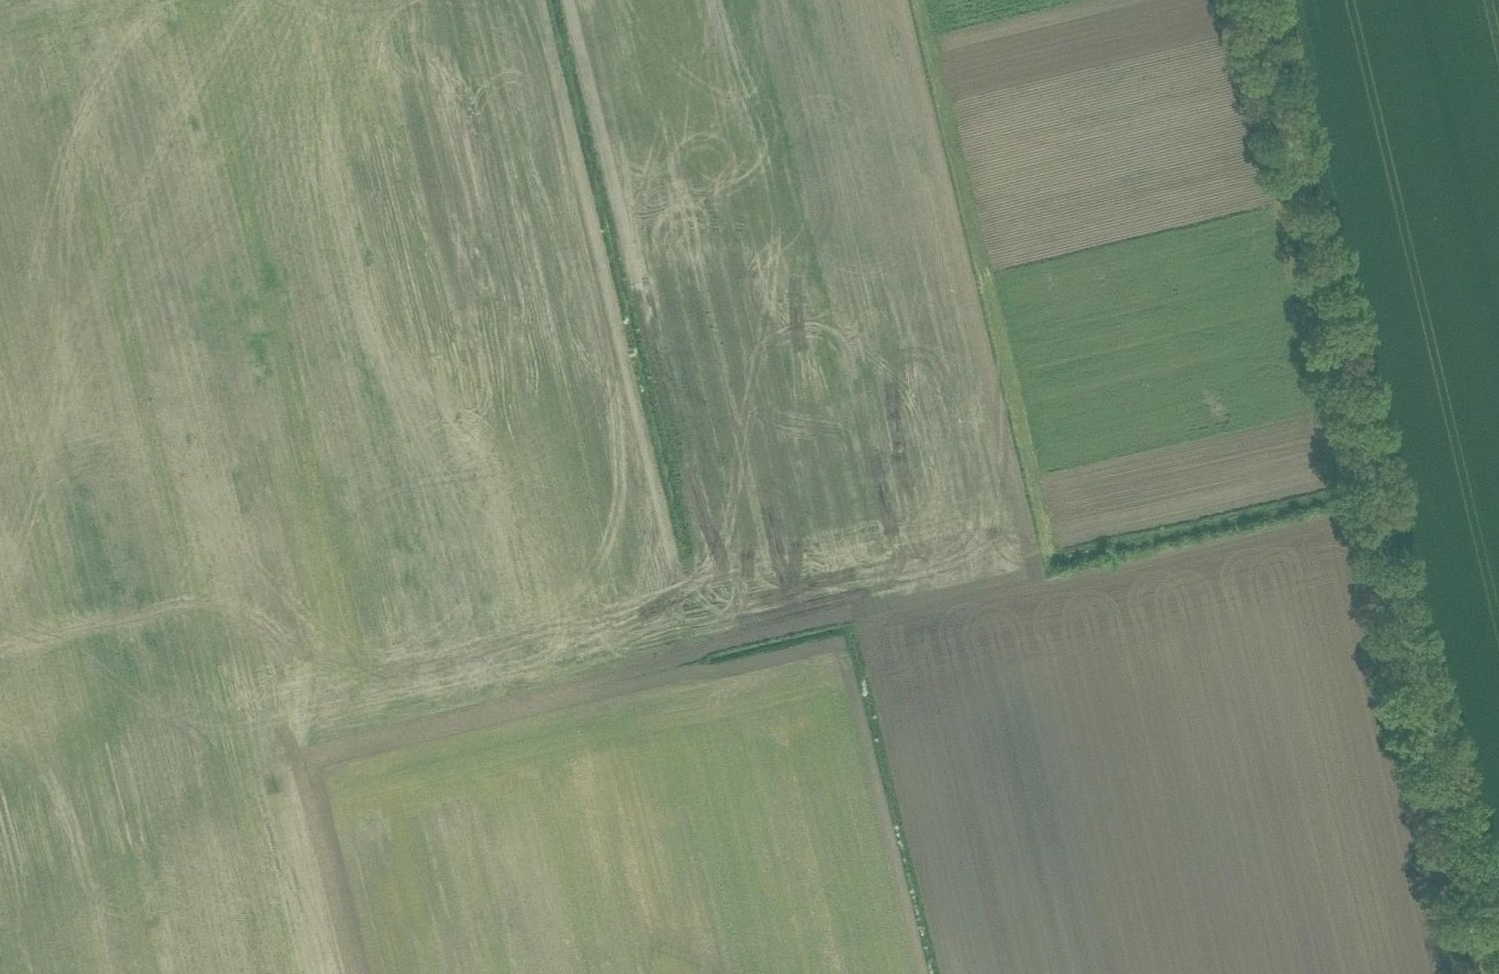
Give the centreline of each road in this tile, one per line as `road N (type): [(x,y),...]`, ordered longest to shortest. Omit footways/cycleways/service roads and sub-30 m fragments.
road 1 (unclassified): [(1491,973),(1257,0)]

